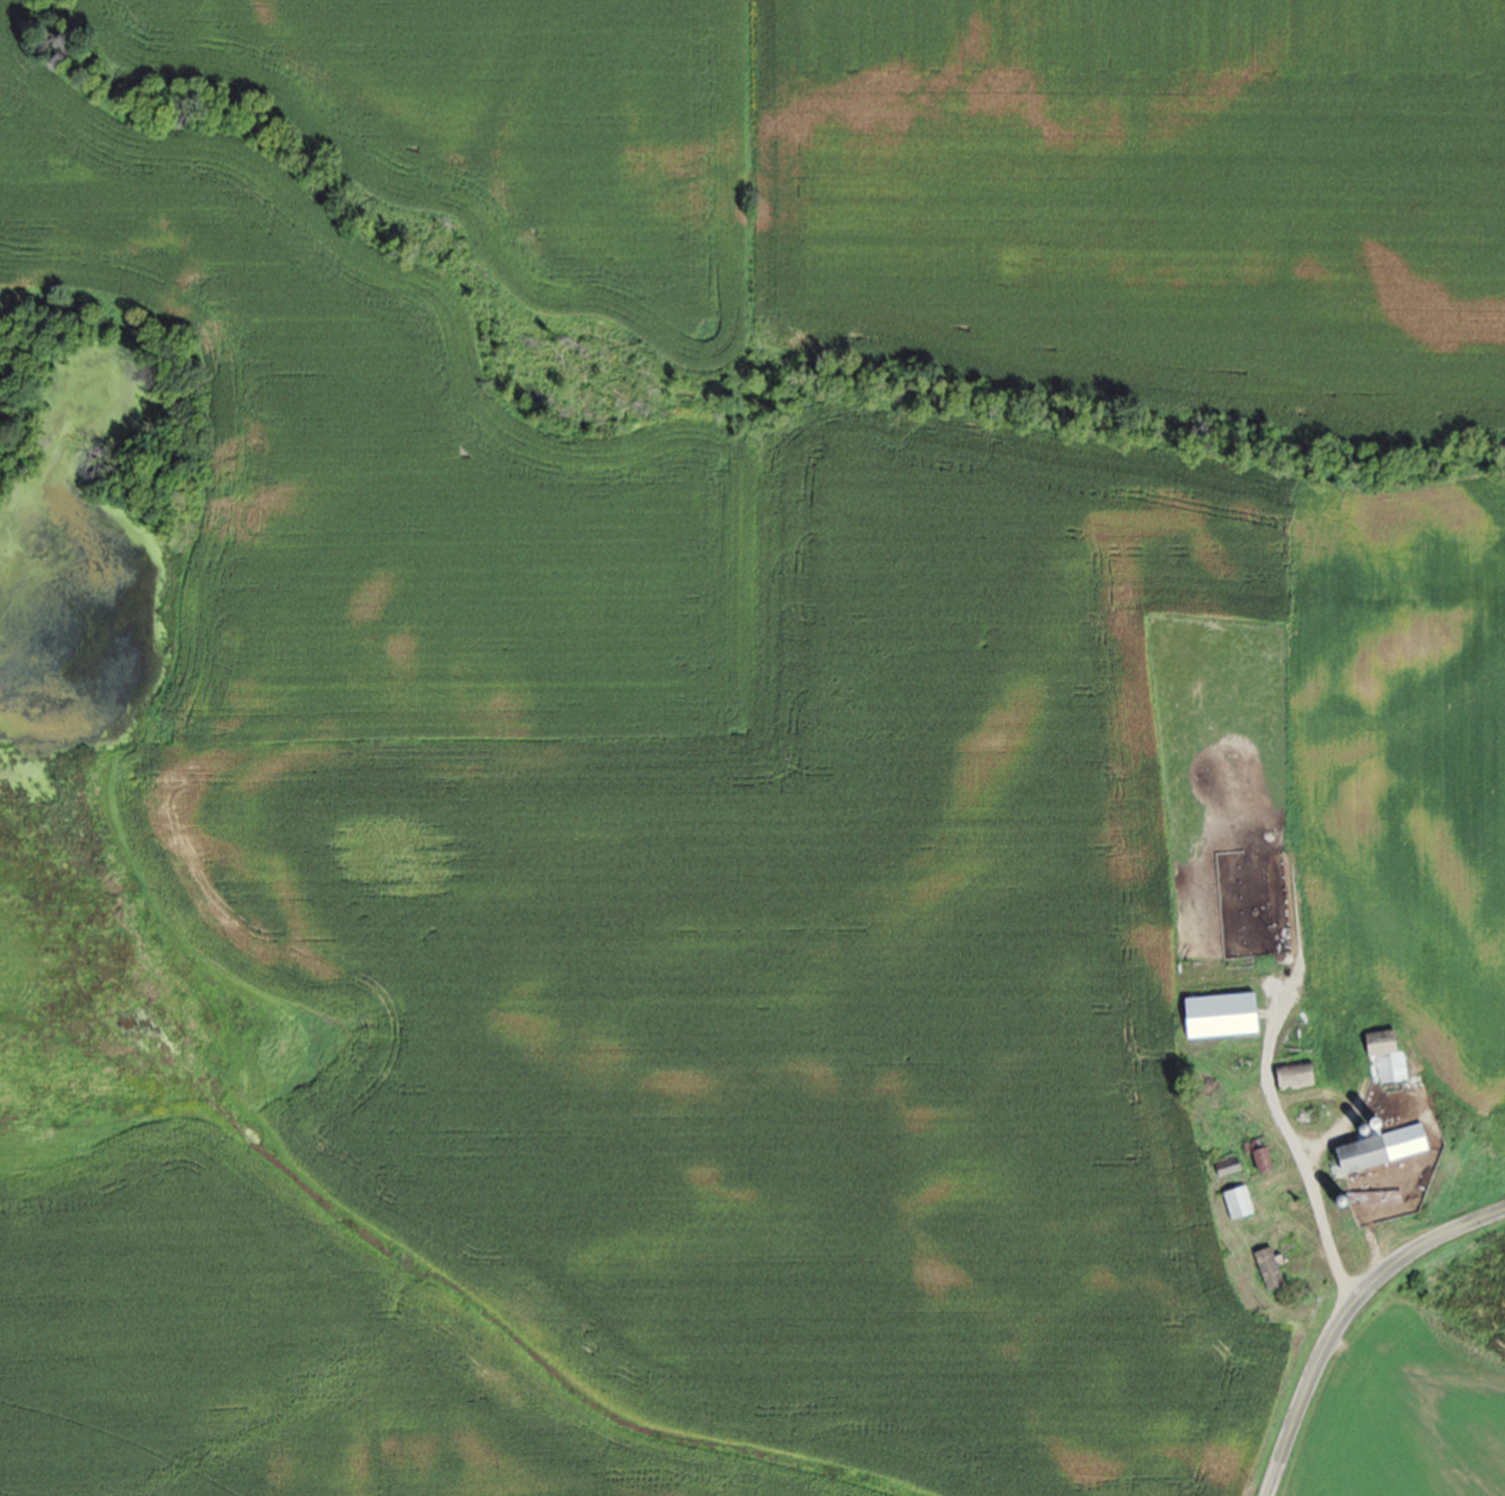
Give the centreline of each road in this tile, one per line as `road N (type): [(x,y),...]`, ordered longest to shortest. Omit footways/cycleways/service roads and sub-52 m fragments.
road 1 (tertiary): [(1269,1495),(1321,1360),(1359,1303),(1428,1244),(1504,1211)]

